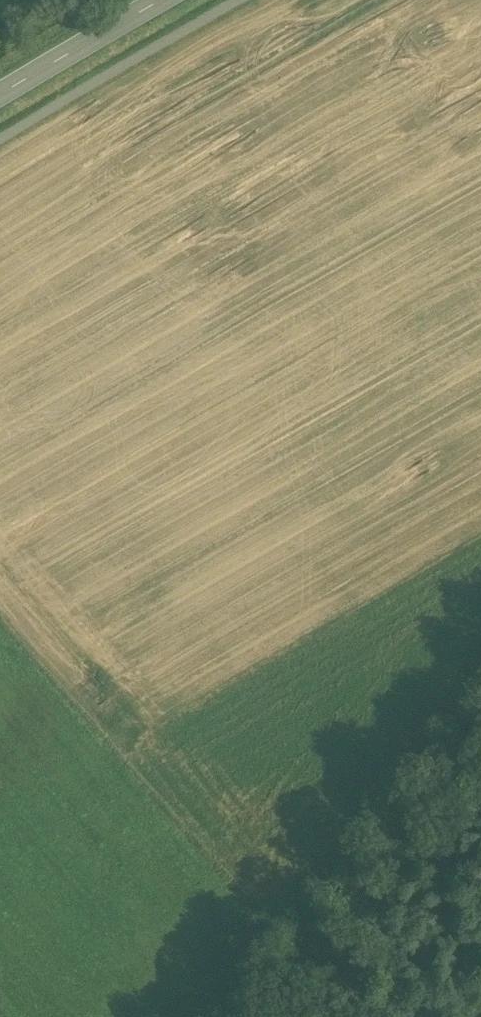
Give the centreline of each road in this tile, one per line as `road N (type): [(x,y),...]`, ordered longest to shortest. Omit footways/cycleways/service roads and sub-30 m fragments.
road 1 (tertiary): [(0,95),(162,0)]

